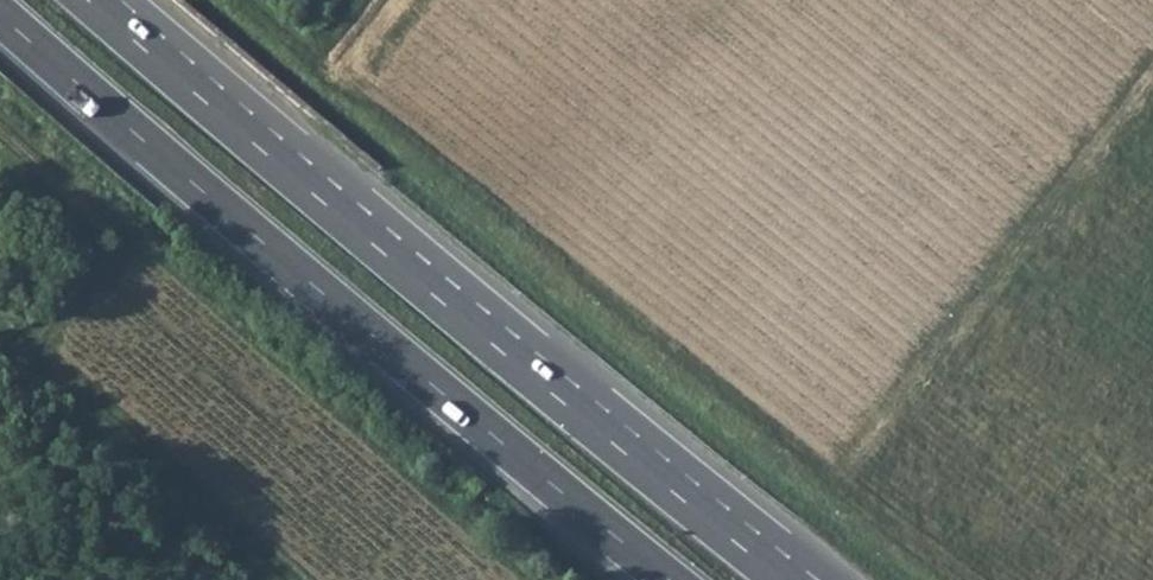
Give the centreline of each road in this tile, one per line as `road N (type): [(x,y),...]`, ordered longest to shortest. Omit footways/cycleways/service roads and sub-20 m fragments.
road 1 (trunk): [(780,579),(87,0)]
road 2 (trunk): [(0,15),(669,579)]

